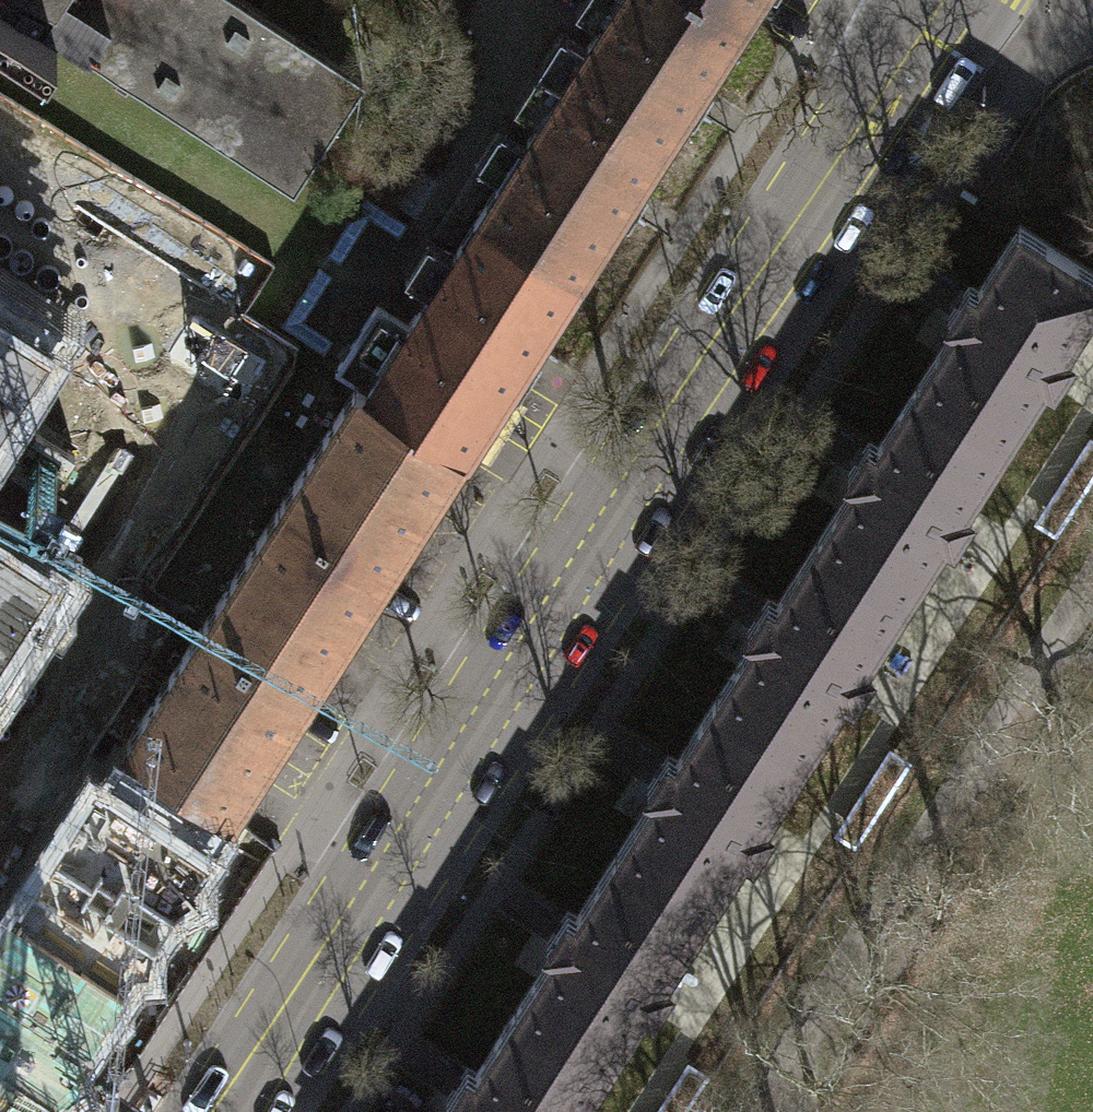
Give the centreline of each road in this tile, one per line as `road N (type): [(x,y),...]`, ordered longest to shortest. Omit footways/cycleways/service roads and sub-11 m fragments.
road 1 (secondary): [(941,0),(227,1111)]

